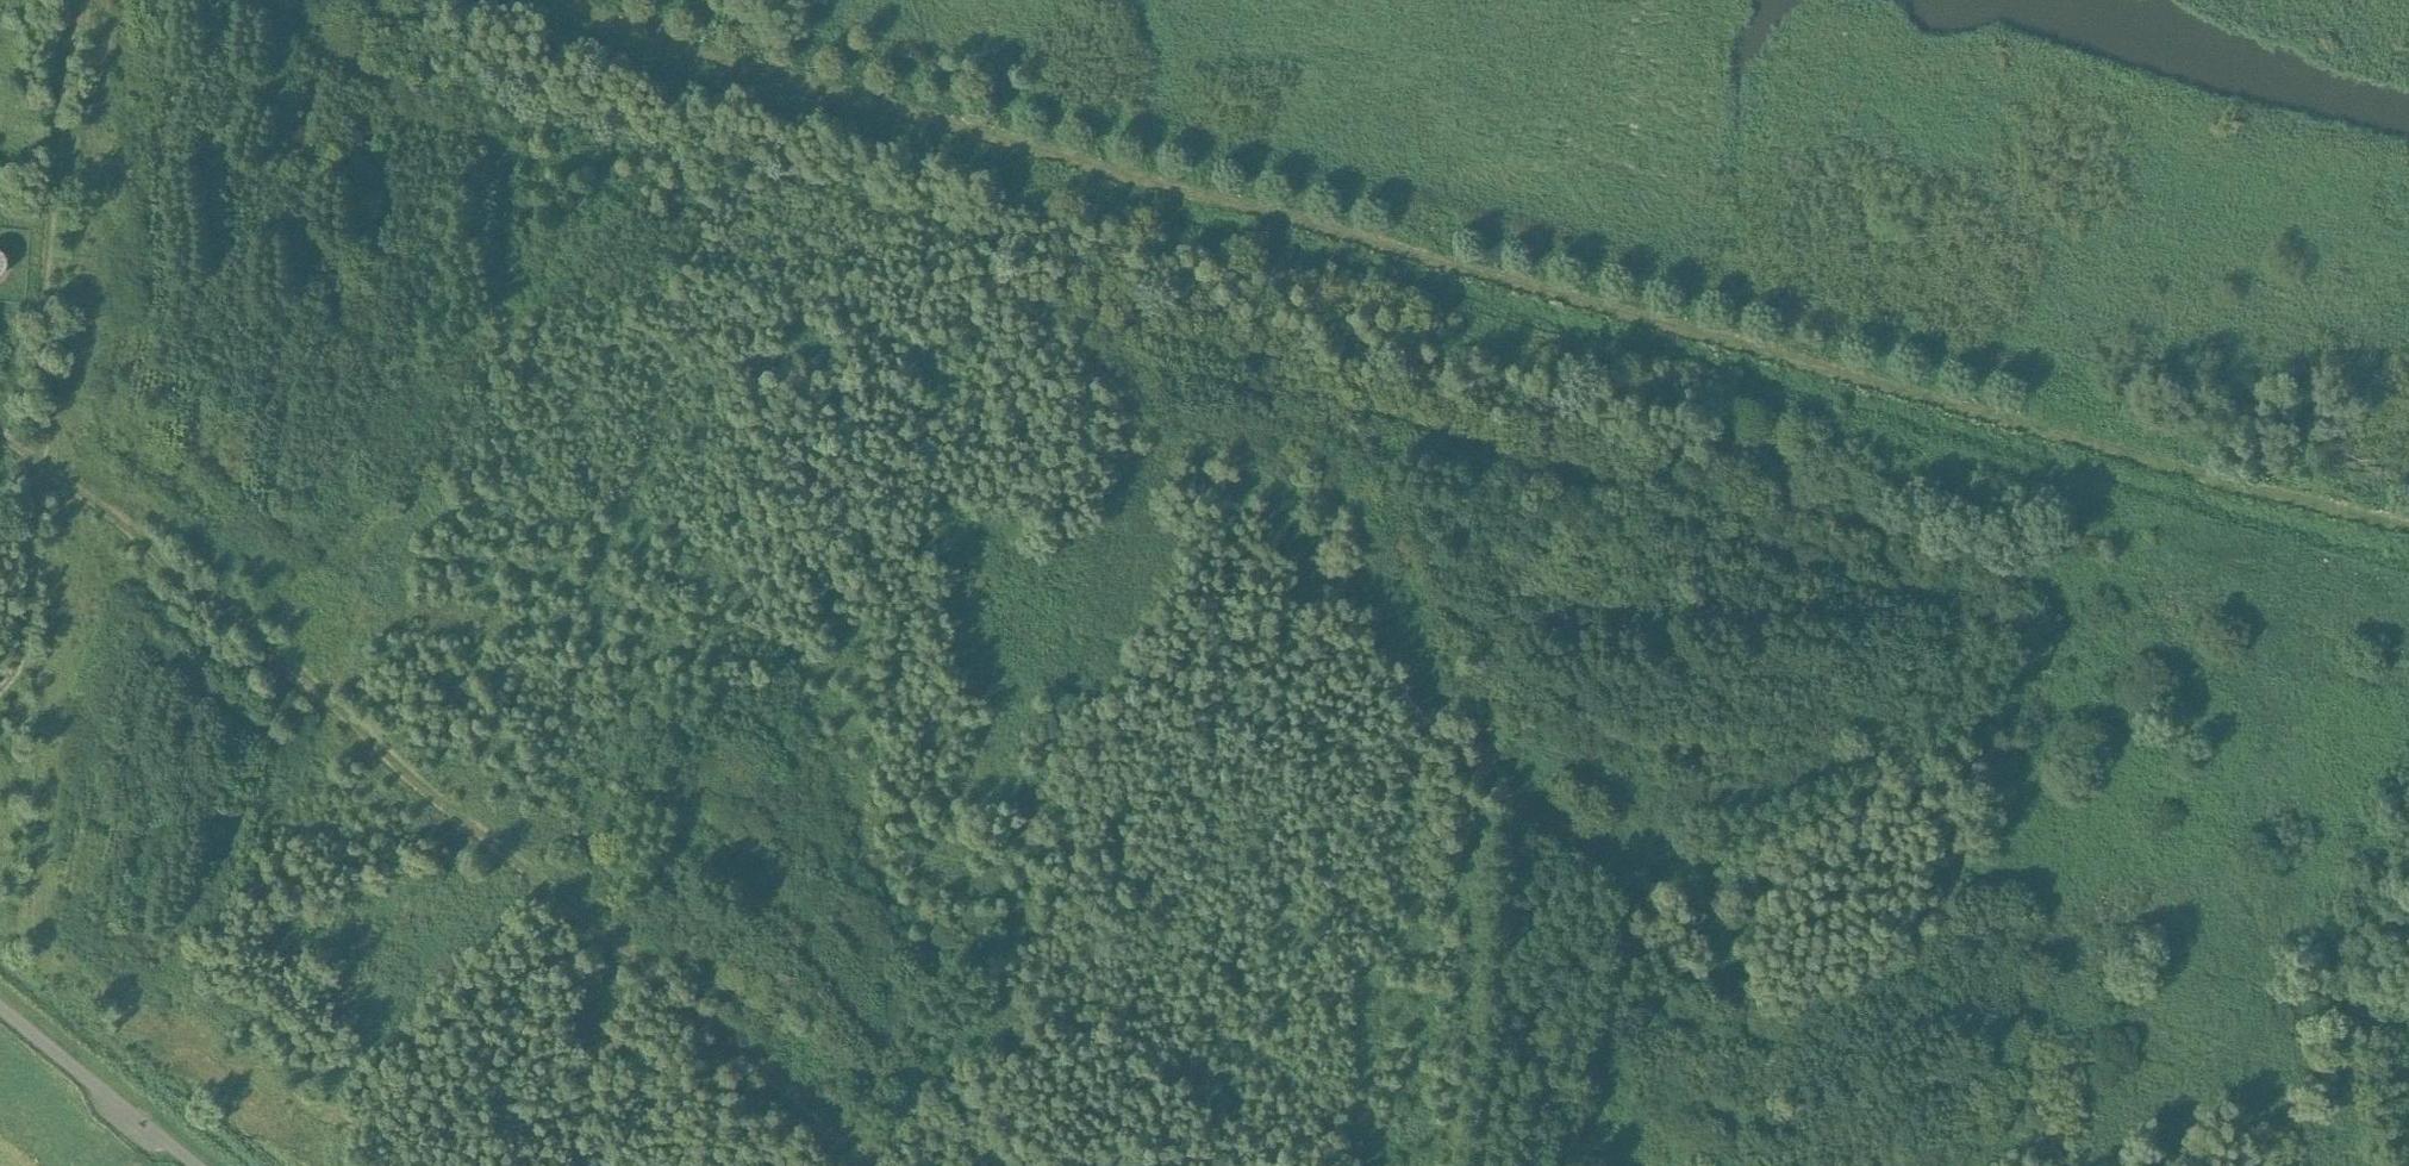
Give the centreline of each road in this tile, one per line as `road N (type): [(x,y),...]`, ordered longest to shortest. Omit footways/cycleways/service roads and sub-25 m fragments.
road 1 (track): [(2408,530),(721,55),(582,0)]

